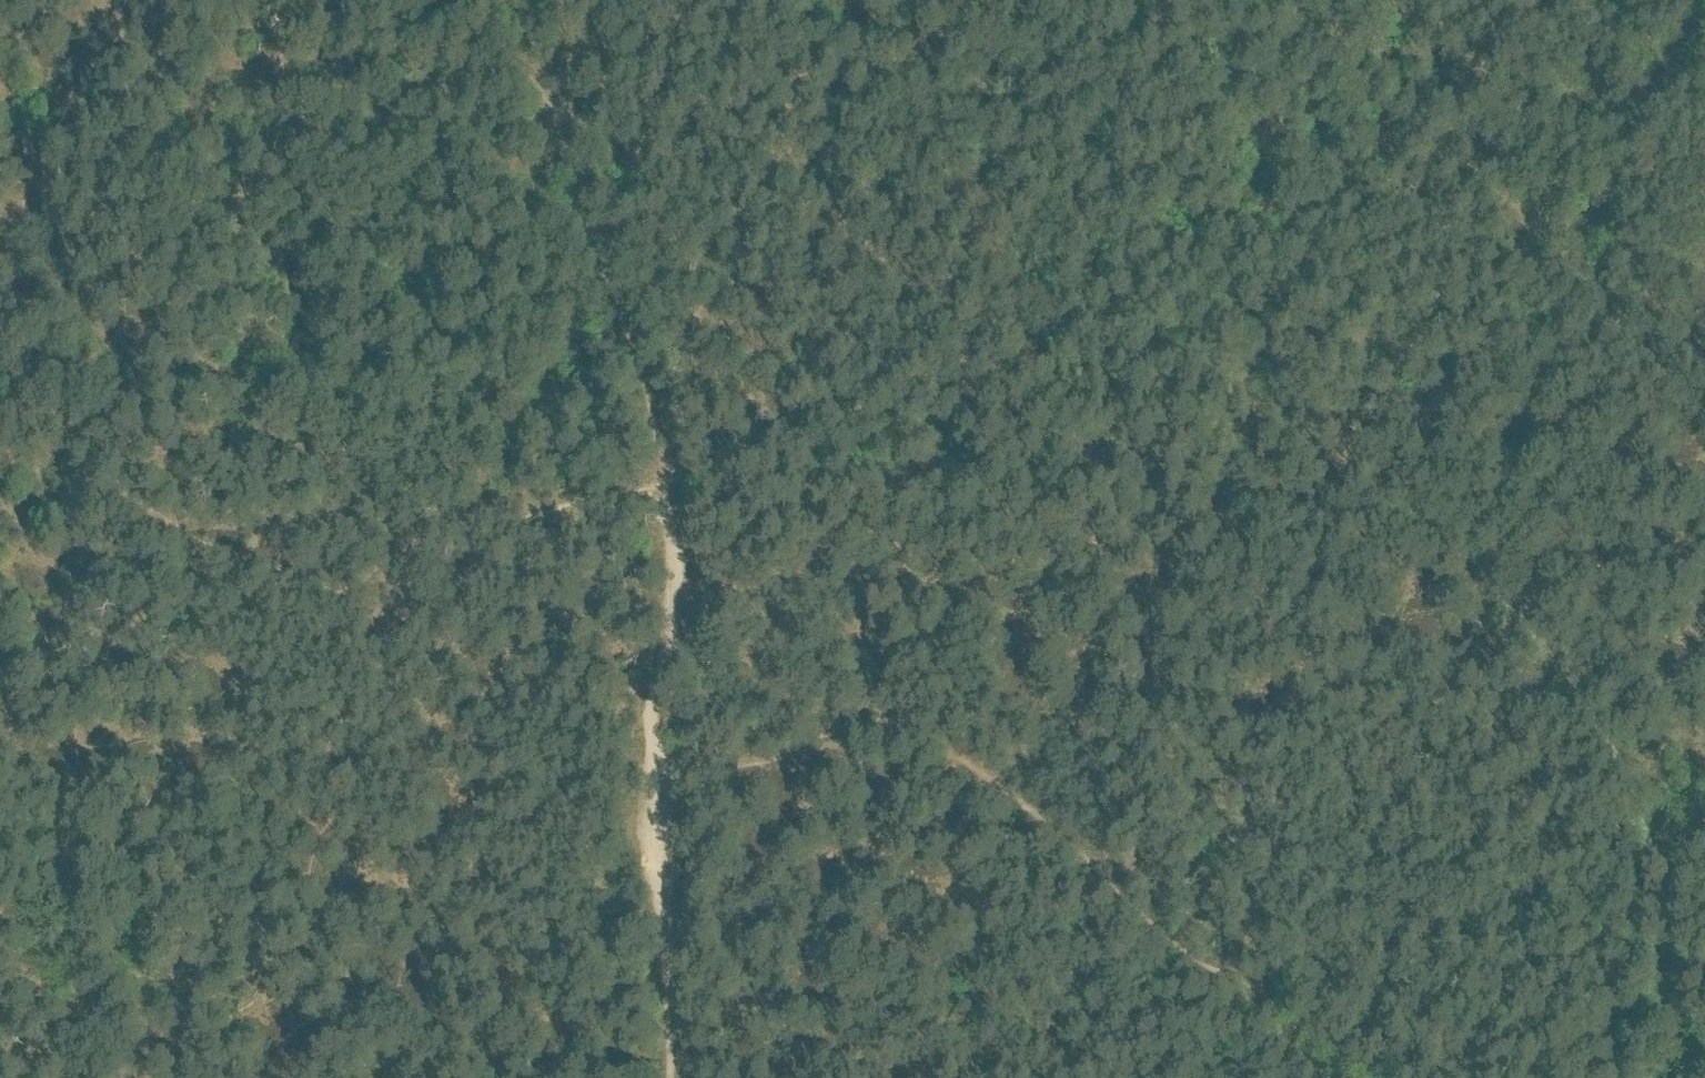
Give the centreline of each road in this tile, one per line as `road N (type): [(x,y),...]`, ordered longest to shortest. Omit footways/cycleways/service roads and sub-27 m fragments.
road 1 (track): [(674,1077),(651,773),(652,705),(676,562),(665,471),(604,239),(555,124),(488,0)]
road 2 (track): [(1603,258),(1476,146),(1454,142),(1423,149),(982,363)]
road 3 (track): [(982,363),(814,431),(665,471)]

